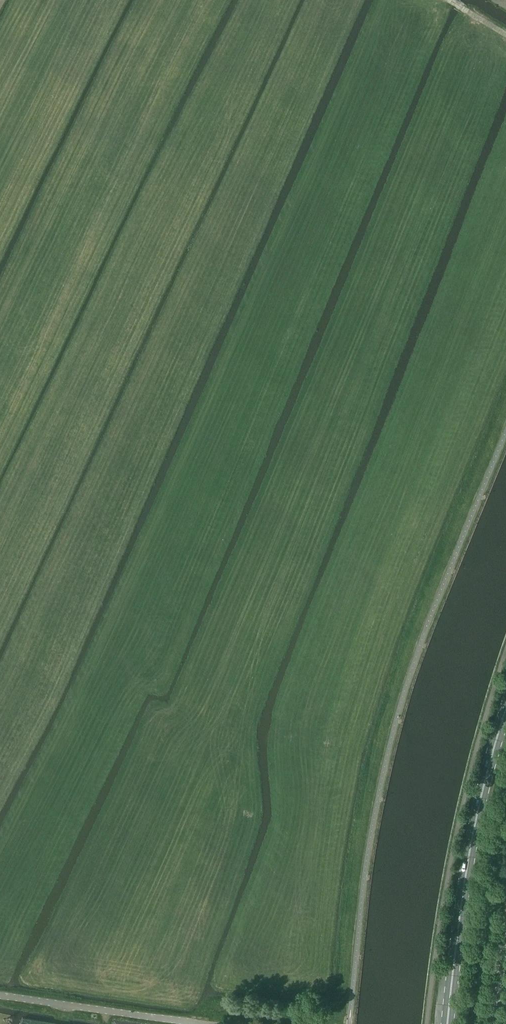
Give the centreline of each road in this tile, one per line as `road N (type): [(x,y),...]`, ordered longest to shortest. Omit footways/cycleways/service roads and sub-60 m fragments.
road 1 (primary): [(449,1023),(477,819),(505,710)]
road 2 (unclassified): [(201,1023),(0,994)]

